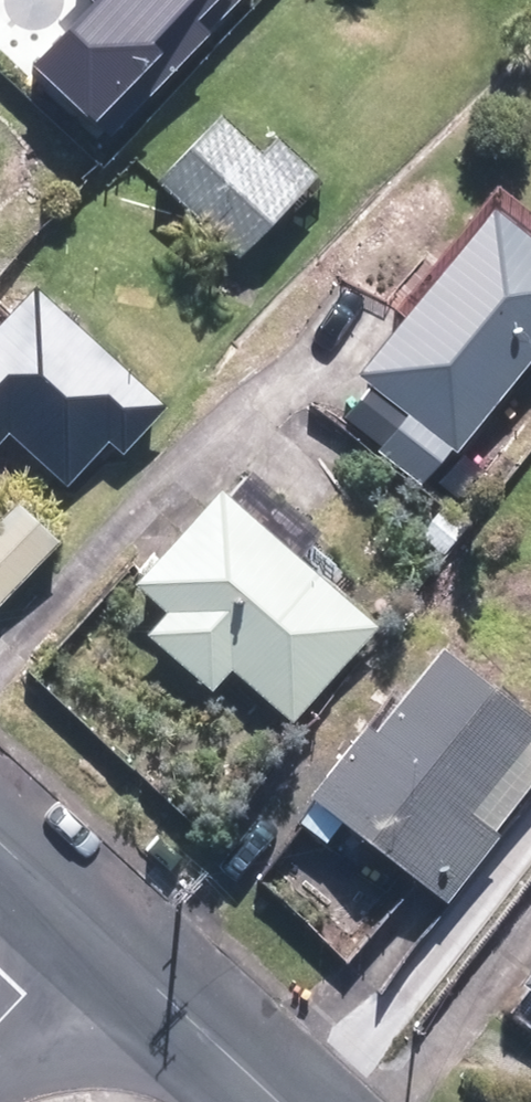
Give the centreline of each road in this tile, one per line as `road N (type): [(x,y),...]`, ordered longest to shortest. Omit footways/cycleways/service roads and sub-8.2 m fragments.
road 1 (tertiary): [(83,928),(271,1101)]
road 2 (residential): [(0,1018),(83,928)]

